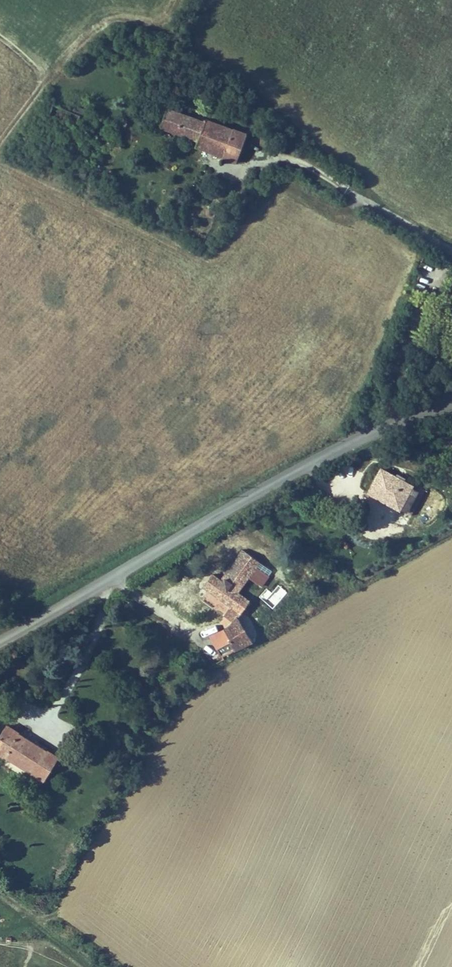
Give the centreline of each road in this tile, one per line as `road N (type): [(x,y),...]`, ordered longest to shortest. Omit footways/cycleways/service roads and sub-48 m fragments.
road 1 (tertiary): [(451,402),(311,461),(0,643)]

